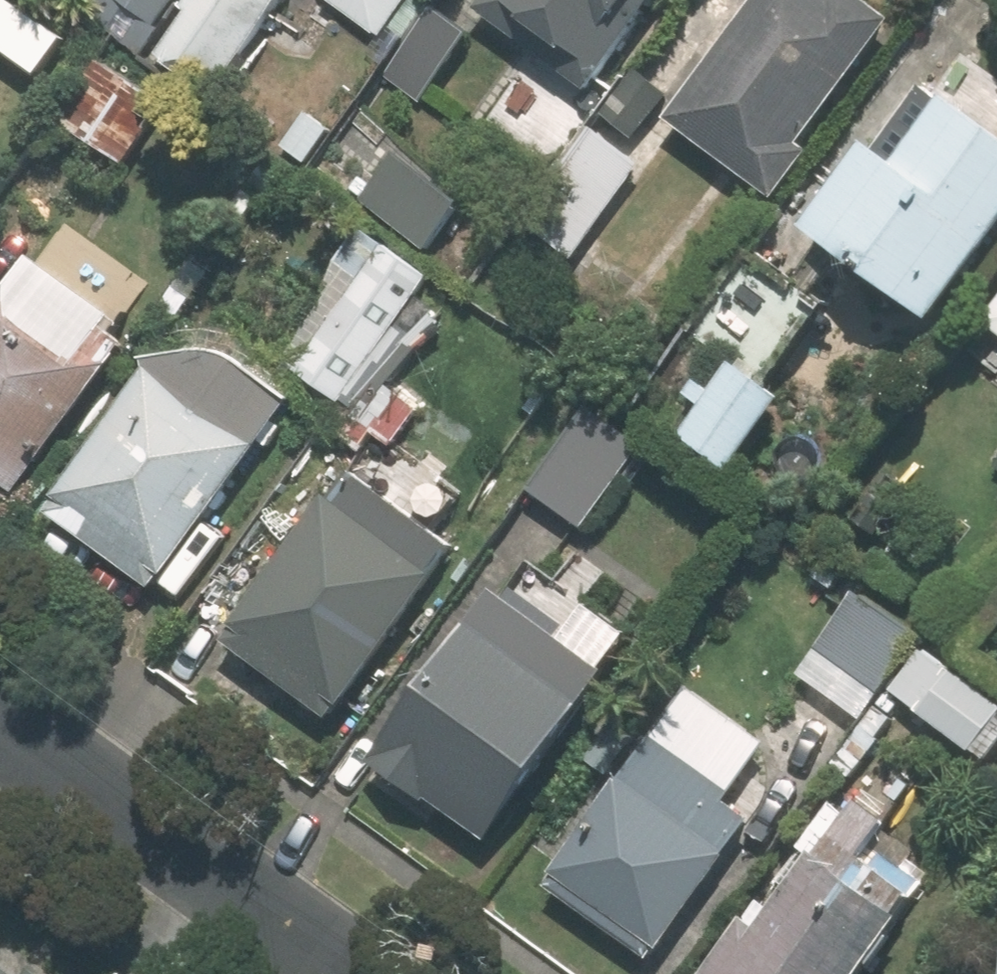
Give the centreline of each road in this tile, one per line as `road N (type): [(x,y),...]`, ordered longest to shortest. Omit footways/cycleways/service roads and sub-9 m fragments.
road 1 (residential): [(359,973),(0,723)]

